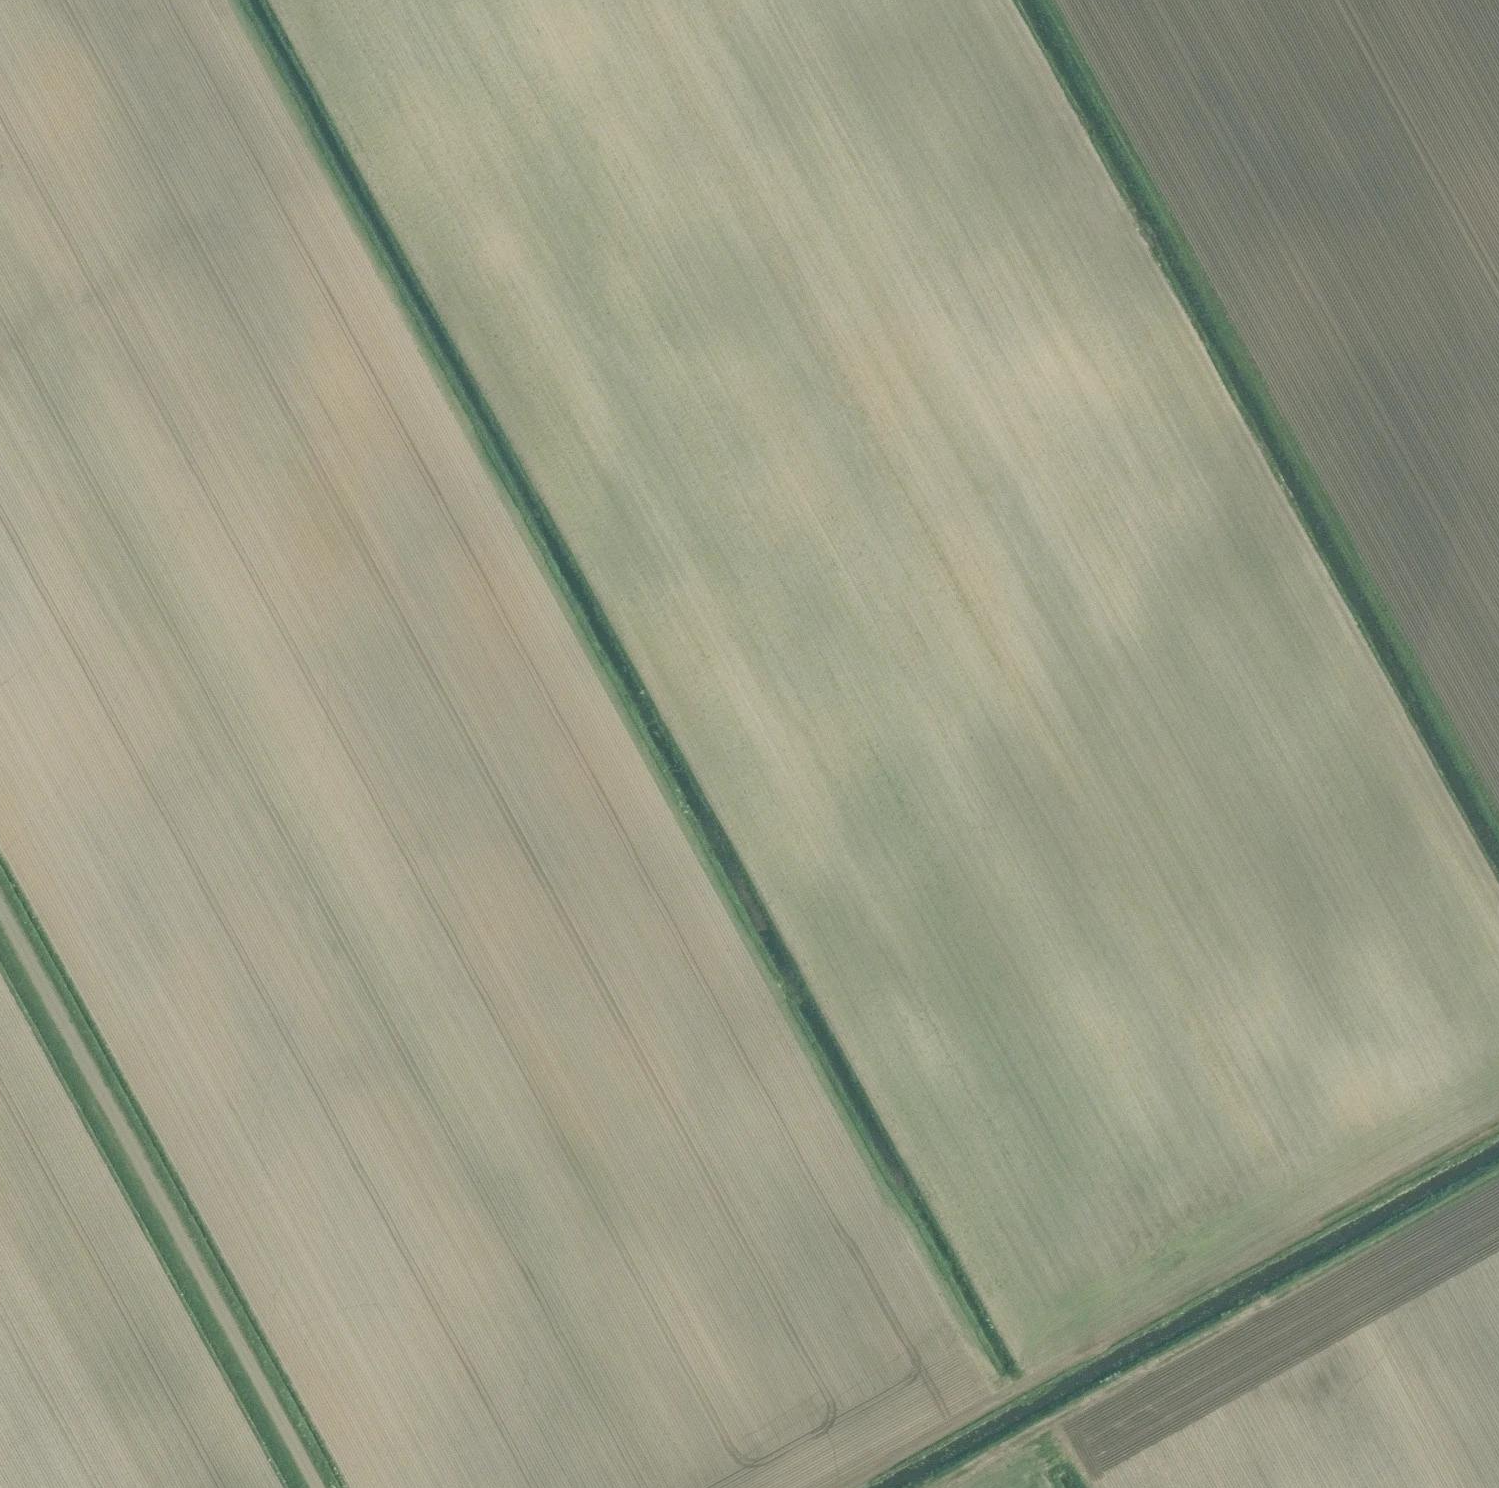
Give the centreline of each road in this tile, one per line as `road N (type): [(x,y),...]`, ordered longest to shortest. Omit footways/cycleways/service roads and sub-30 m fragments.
road 1 (unclassified): [(313,1487),(0,914)]

